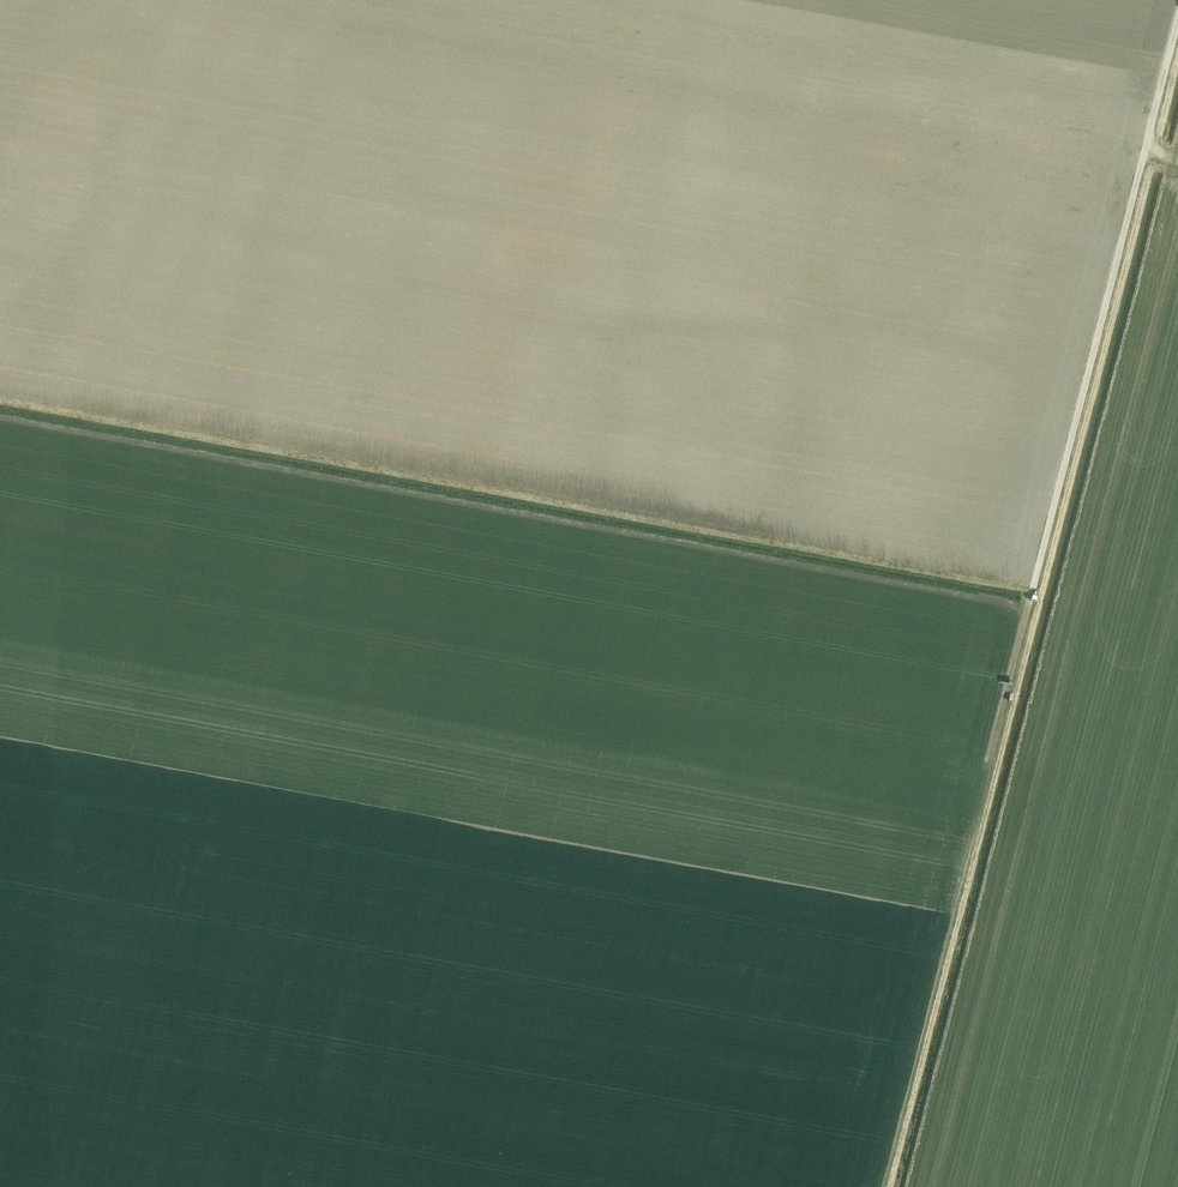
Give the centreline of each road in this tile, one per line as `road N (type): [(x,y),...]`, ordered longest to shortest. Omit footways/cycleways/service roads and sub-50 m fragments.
road 1 (track): [(1003,749),(1177,29)]

